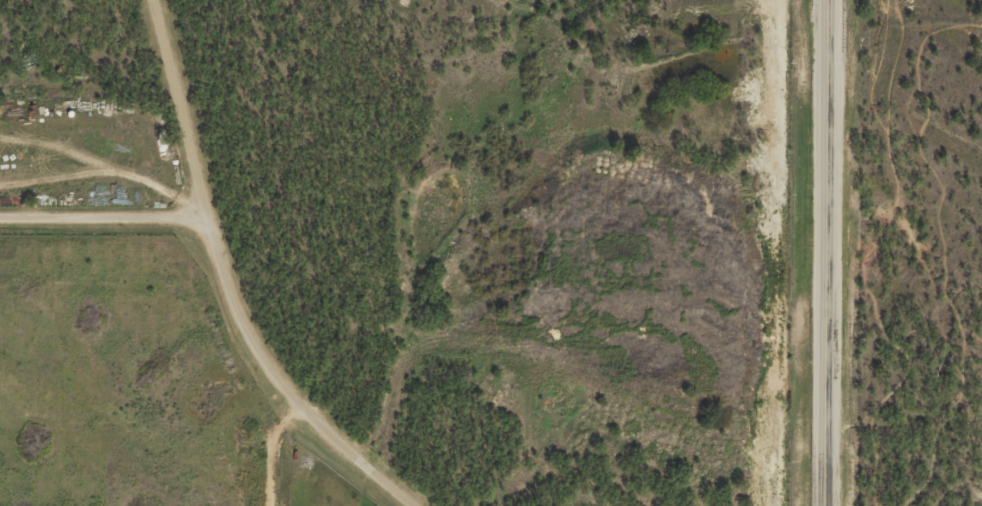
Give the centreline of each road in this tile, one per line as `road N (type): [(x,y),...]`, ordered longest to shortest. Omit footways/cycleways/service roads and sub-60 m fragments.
road 1 (tertiary): [(828,0),(826,505)]

